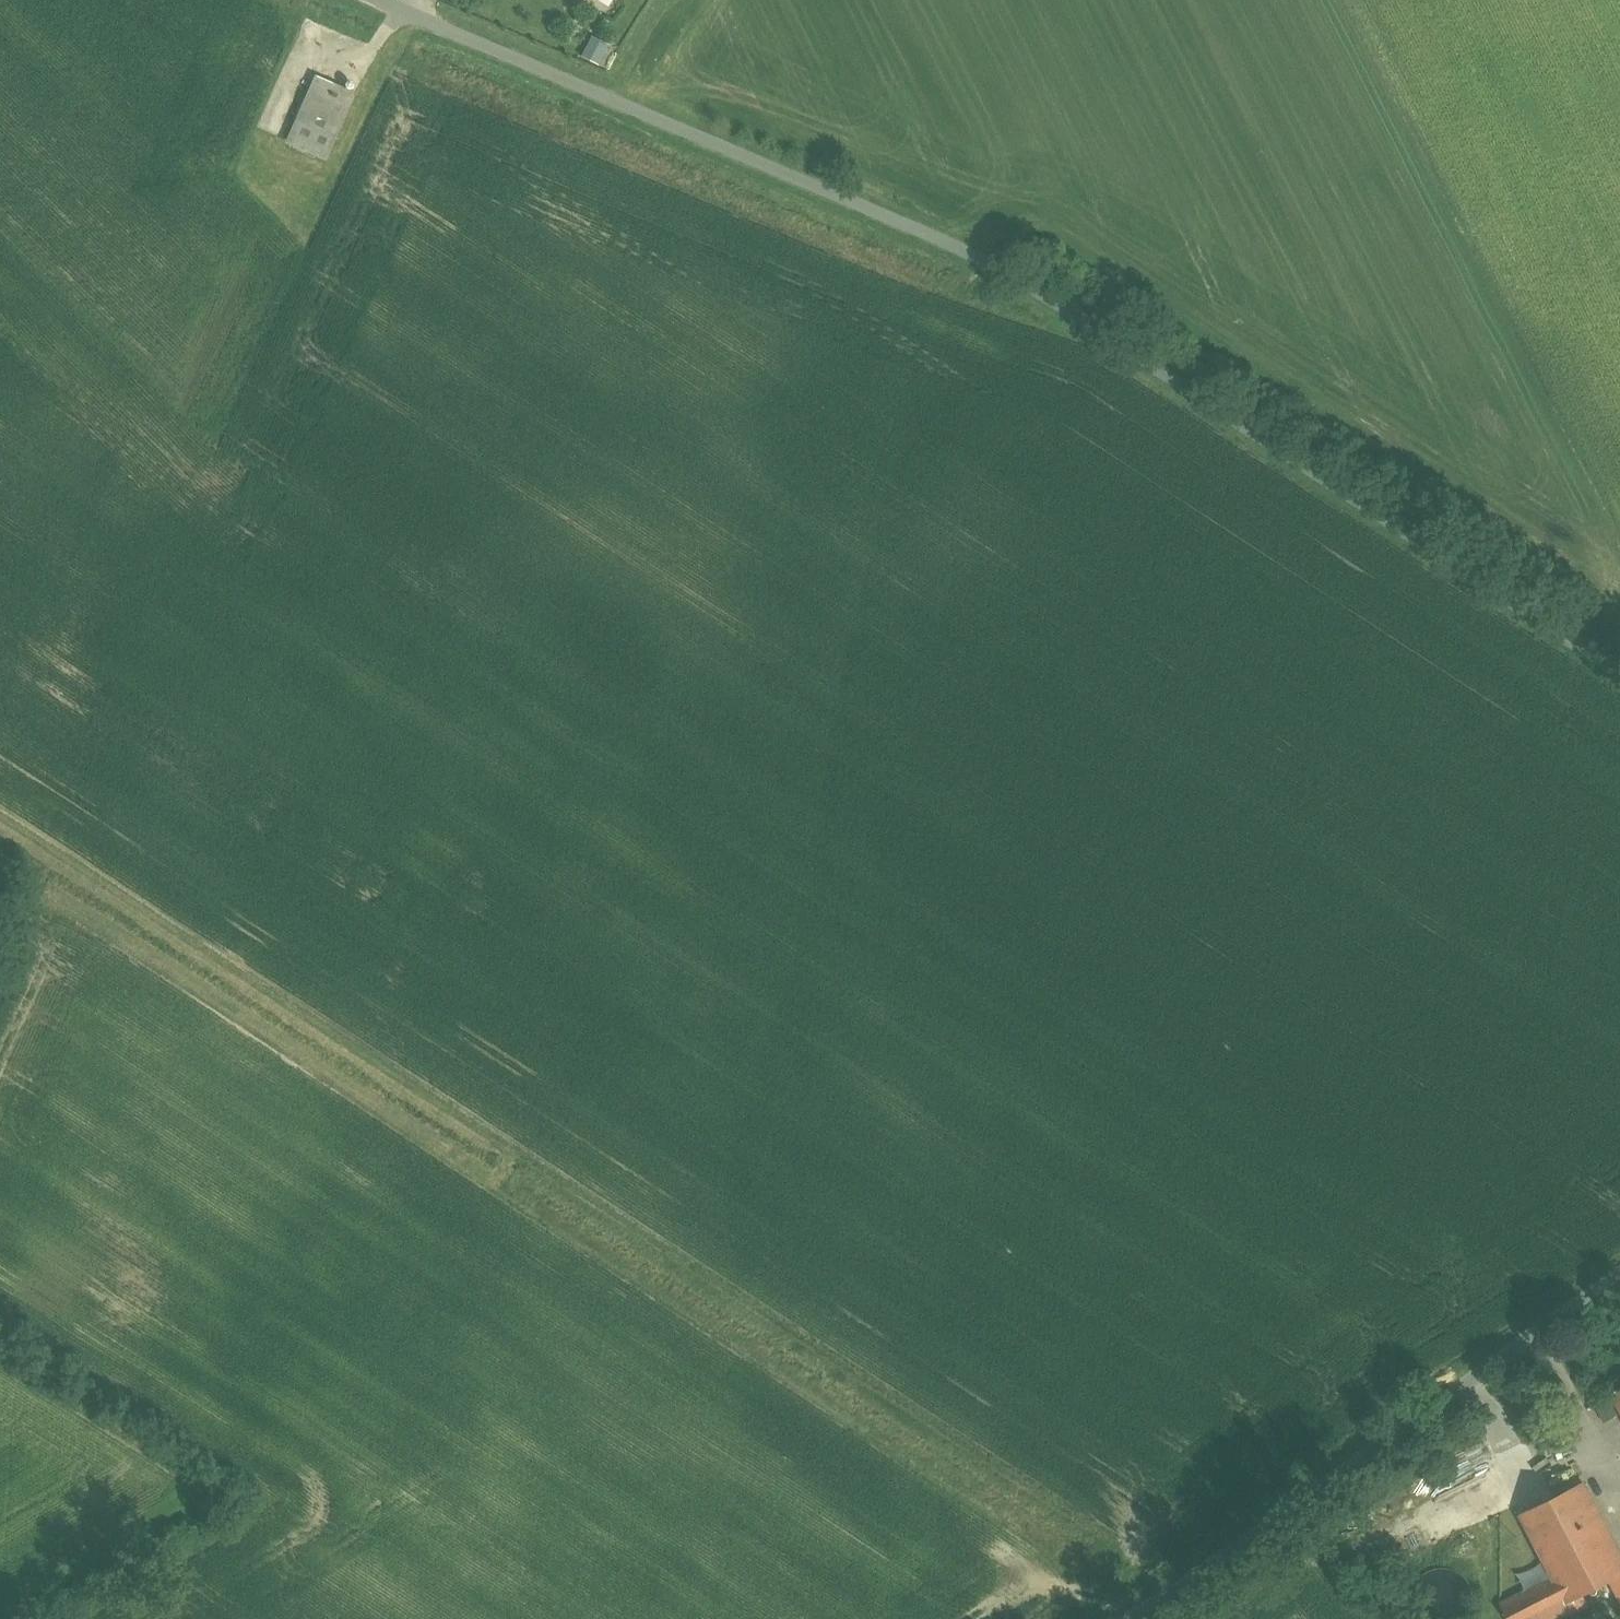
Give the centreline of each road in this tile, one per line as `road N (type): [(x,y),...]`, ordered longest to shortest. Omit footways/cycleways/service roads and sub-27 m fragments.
road 1 (unclassified): [(1619,666),(959,250),(377,0)]
road 2 (unclassified): [(1619,1274),(1138,1618)]

